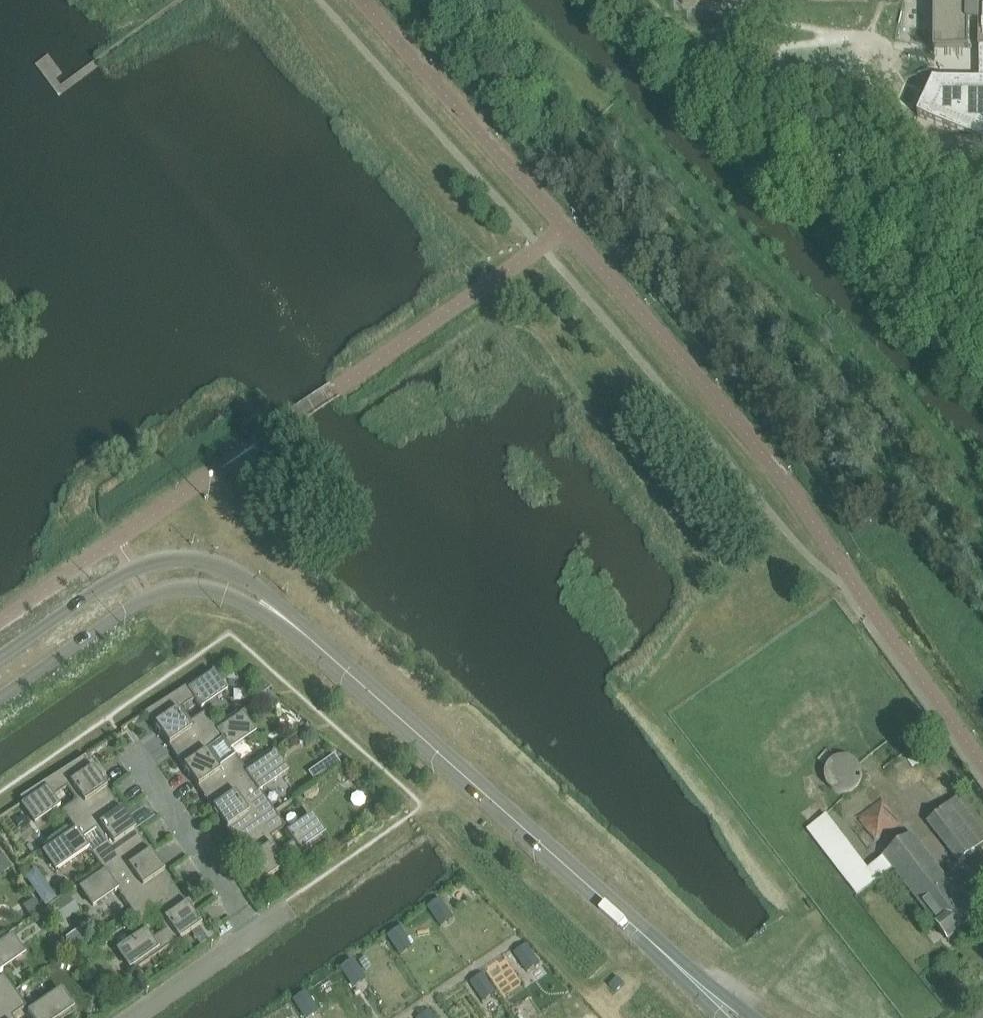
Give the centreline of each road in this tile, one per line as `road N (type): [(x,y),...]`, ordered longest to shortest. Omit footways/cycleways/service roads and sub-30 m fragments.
road 1 (secondary): [(680,966),(312,640)]
road 2 (secondary): [(312,640),(288,609),(238,575),(201,561),(167,560),(100,588),(0,658)]
road 3 (residential): [(140,1017),(255,938),(135,757)]
road 4 (secondary): [(0,698),(126,611),(167,593),(224,595),(312,640)]

